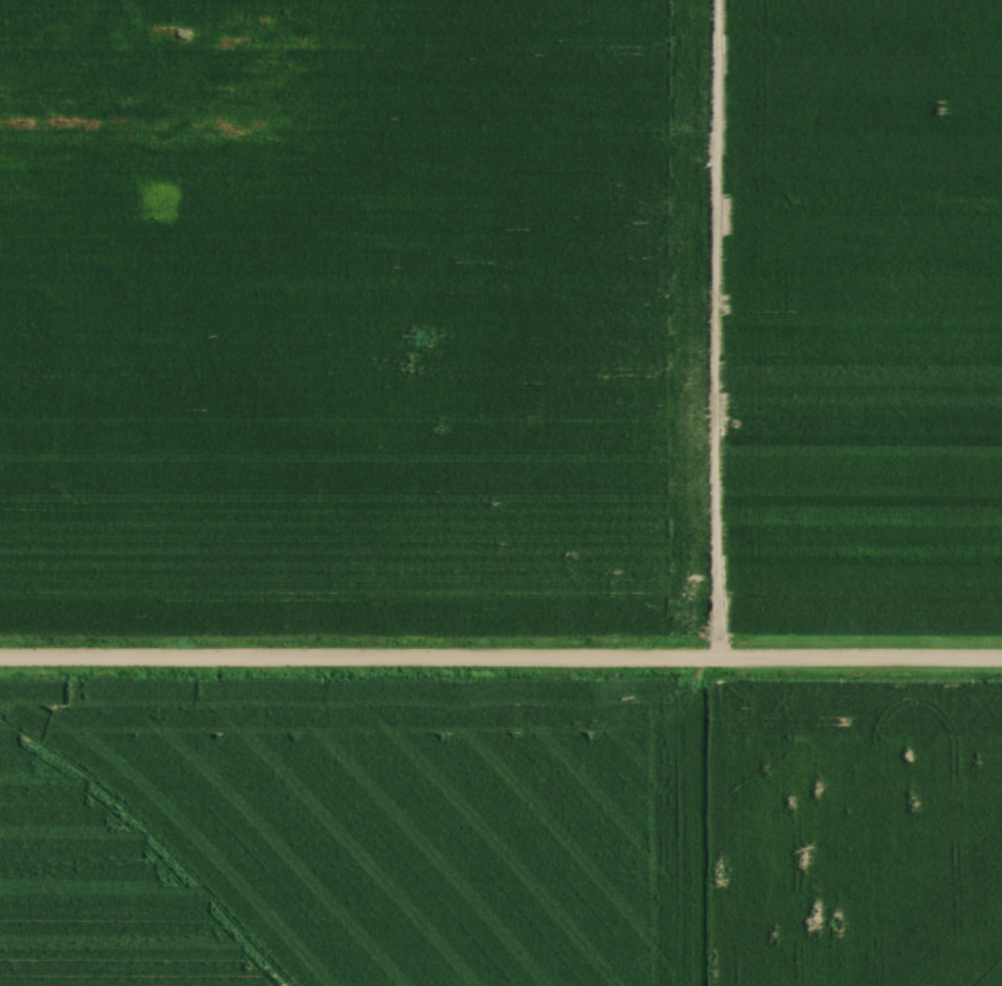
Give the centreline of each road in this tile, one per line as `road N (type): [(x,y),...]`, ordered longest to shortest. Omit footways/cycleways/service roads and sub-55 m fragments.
road 1 (residential): [(0,659),(1001,658)]

